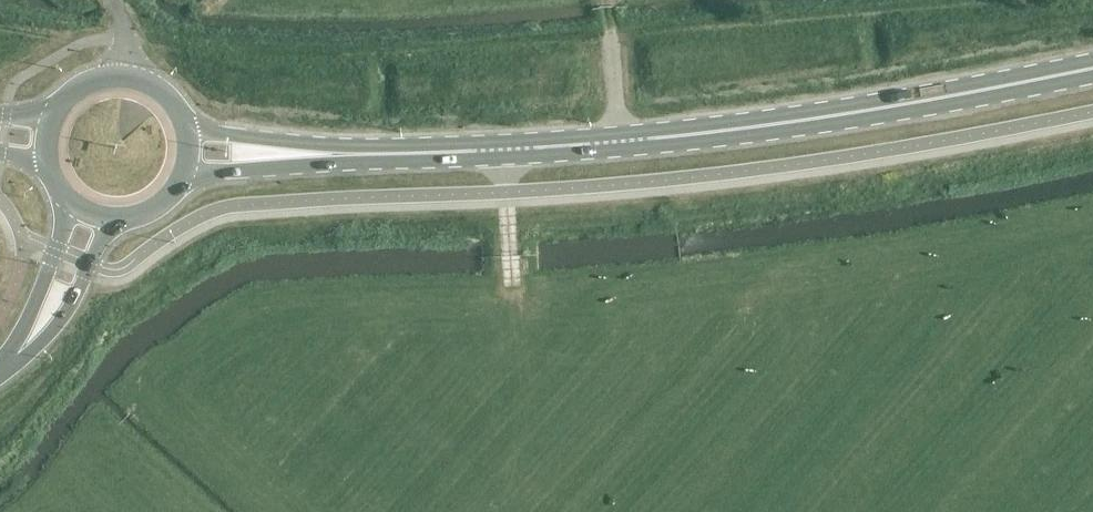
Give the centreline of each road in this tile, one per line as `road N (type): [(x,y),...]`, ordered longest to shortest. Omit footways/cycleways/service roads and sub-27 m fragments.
road 1 (primary): [(437,153),(700,132),(1092,67)]
road 2 (primary): [(179,172),(437,153)]
road 3 (primary): [(437,153),(184,126)]
road 4 (secondary): [(14,357),(64,314),(115,214)]
road 5 (secondary): [(70,196),(14,357)]
road 6 (primary): [(184,126),(153,82),(118,71),(92,75),(52,109)]
road 7 (track): [(617,141),(604,0)]
road 8 (track): [(512,284),(504,149)]

